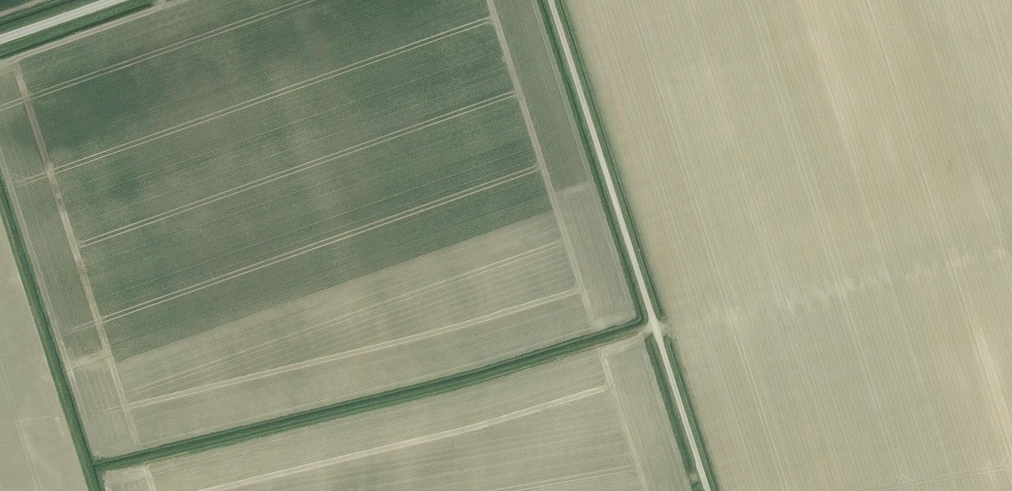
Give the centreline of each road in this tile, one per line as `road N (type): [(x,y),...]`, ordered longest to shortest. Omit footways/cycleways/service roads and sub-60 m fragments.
road 1 (unclassified): [(708,490),(551,0)]

